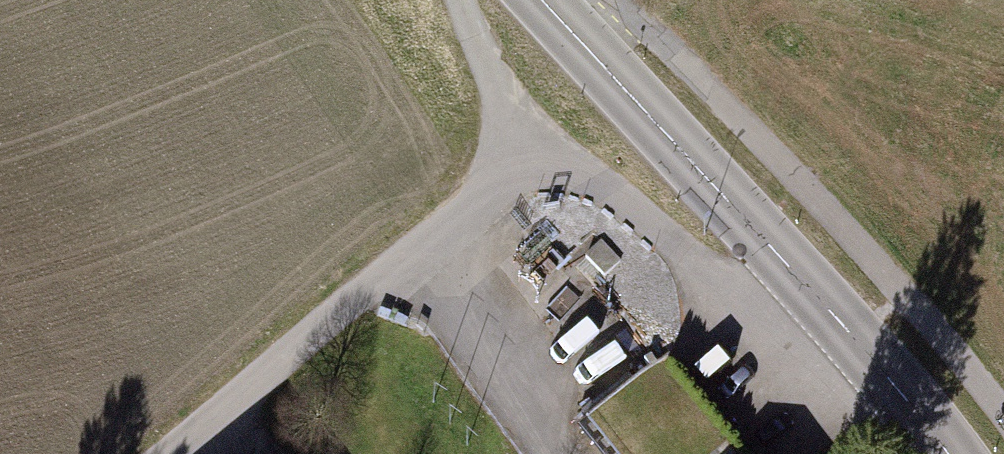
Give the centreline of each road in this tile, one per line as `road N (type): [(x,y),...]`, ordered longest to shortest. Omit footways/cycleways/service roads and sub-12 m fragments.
road 1 (secondary): [(542,0),(852,335)]
road 2 (residential): [(520,159),(477,207),(297,345),(180,453)]
road 3 (residential): [(520,159),(607,186),(774,314),(852,335)]
road 4 (residential): [(459,0),(520,159)]
road 5 (secondary): [(852,335),(947,453)]

